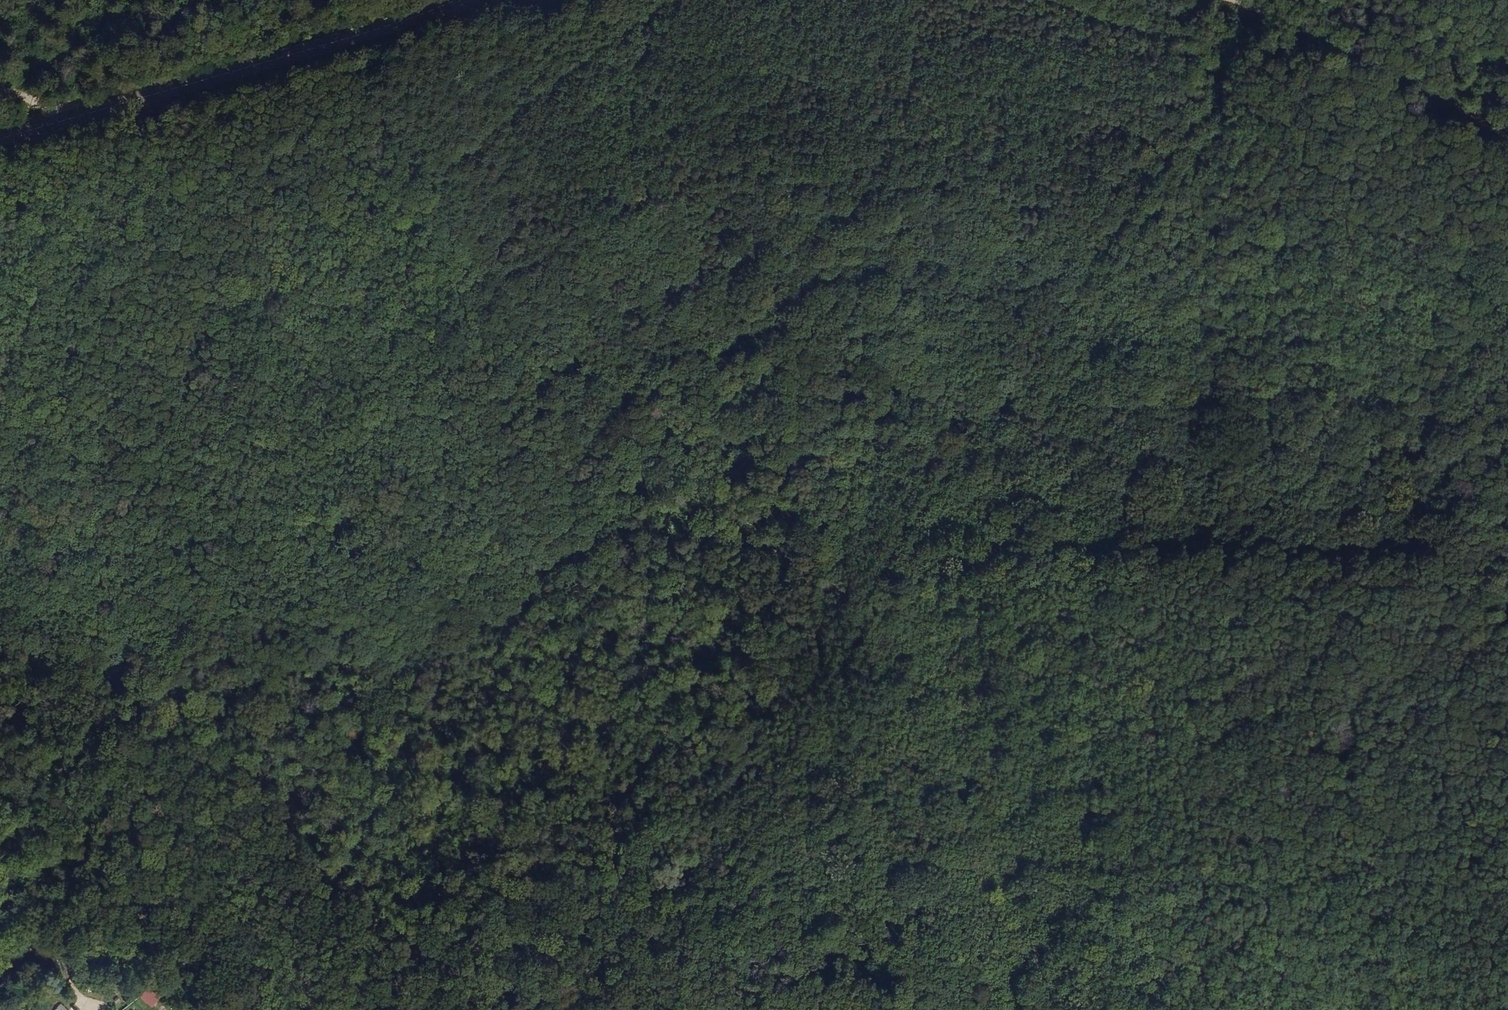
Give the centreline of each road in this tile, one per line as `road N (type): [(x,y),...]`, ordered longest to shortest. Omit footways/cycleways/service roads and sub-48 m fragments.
road 1 (tertiary): [(0,141),(458,0)]
road 2 (track): [(1217,0),(1261,9),(1391,62),(1507,135)]

